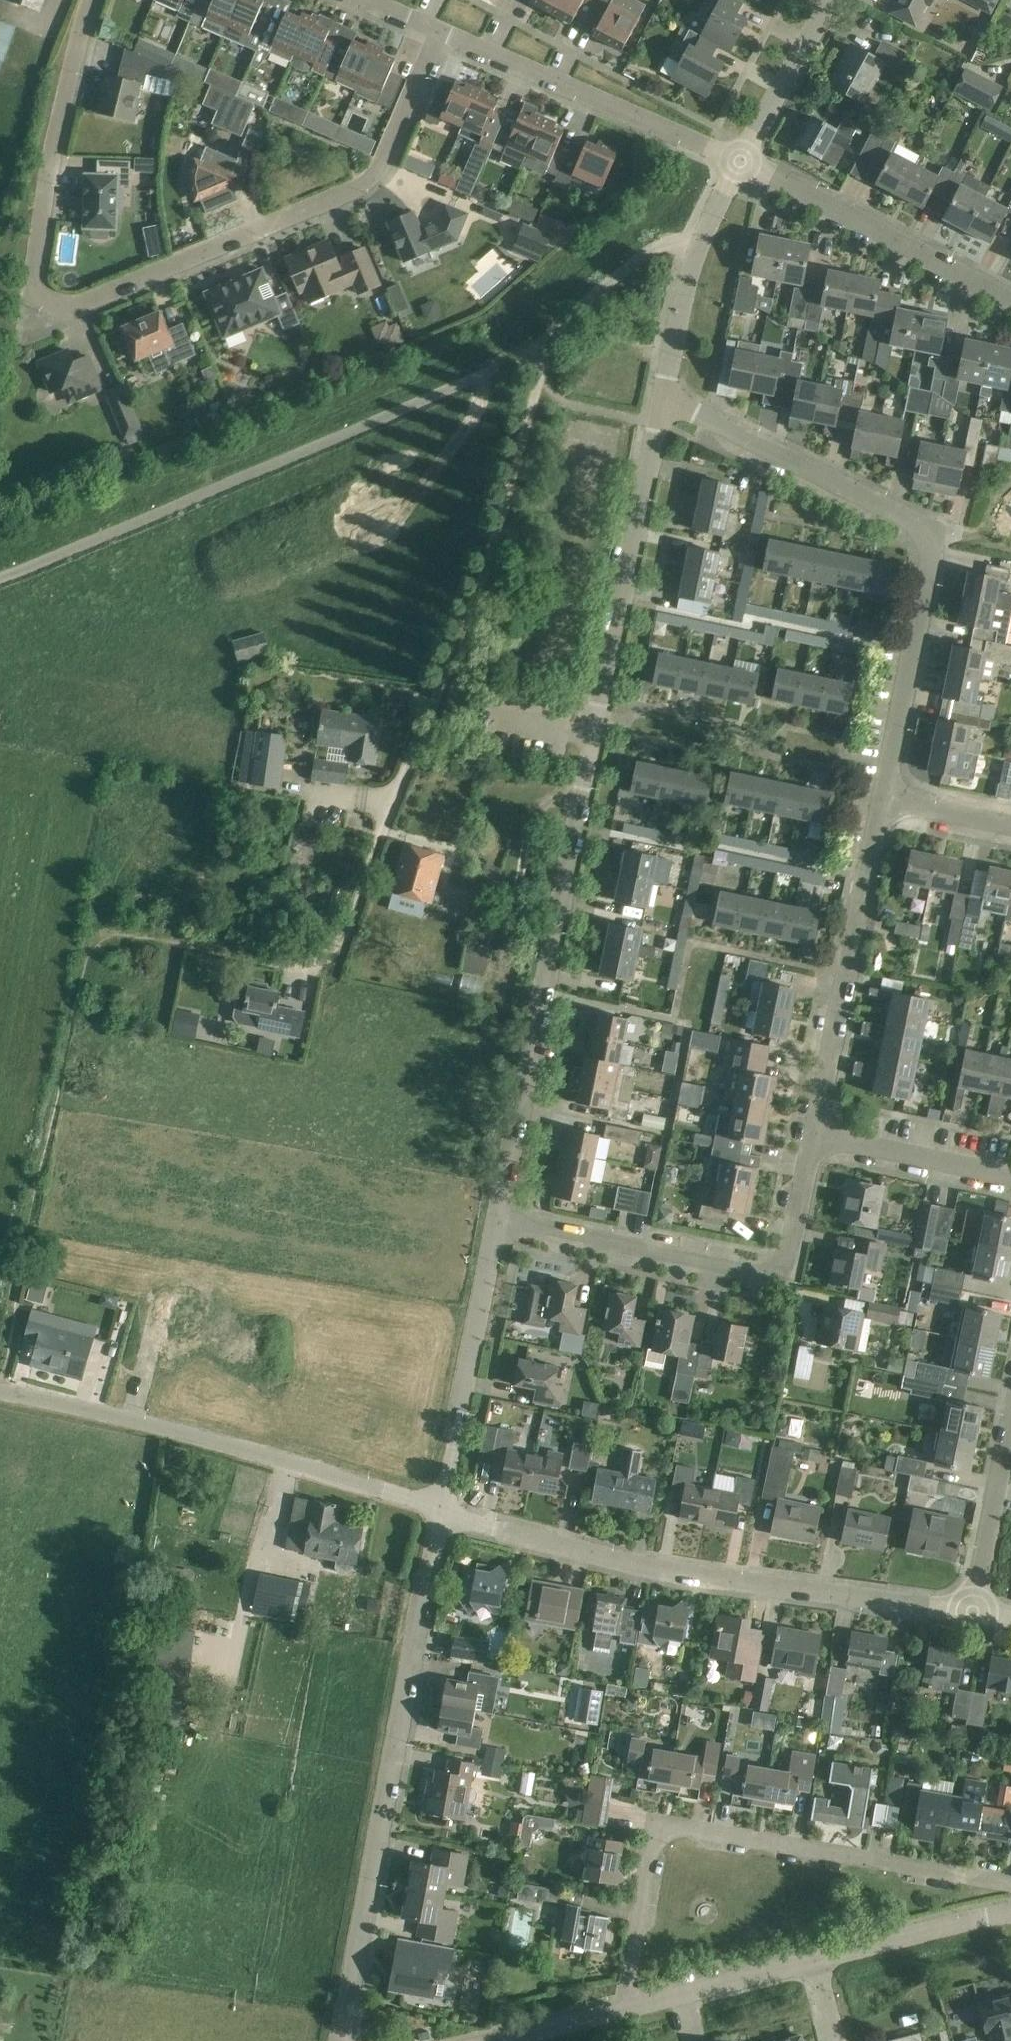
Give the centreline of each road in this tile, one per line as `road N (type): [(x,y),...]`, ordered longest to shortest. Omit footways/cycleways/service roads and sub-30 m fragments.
road 1 (unclassified): [(500,1219),(660,401)]
road 2 (residential): [(441,33),(375,184),(69,308),(46,297),(38,279),(59,136),(94,0)]
road 3 (unclassified): [(0,583),(436,400),(528,356),(665,246),(697,251)]
road 4 (track): [(286,962),(116,934),(94,938),(0,1383)]
road 5 (residential): [(884,800),(933,566),(931,544),(914,522),(660,401)]
road 6 (unclassified): [(339,2040),(444,1508)]
road 7 (residential): [(970,1612),(665,1572),(503,1533),(444,1508)]
road 8 (residential): [(1010,1891),(709,1833),(662,1832),(625,2010)]
road 9 (unclassified): [(444,1508),(152,1425),(0,1394)]
road 10 (residential): [(500,1219),(782,1273),(816,1136)]
road 11 (track): [(528,356),(486,542),(425,728)]
road 12 (residential): [(816,1136),(884,800)]
road 13 (residential): [(741,161),(441,33)]
road 14 (residential): [(741,161),(1010,301)]
road 15 (unclassified): [(444,1508),(500,1219)]
road 16 (residential): [(425,728),(351,926),(326,956),(286,962)]
road 17 (unclassified): [(1010,1917),(813,1965)]
road 18 (residential): [(1010,1178),(816,1136)]
road 19 (residential): [(970,1612),(1010,1418)]
road 20 (unclassified): [(813,1965),(625,2010)]
road 21 (residential): [(741,161),(831,0)]
road 22 (unclassified): [(660,401),(697,251)]
road 23 (residential): [(884,800),(1010,828)]

